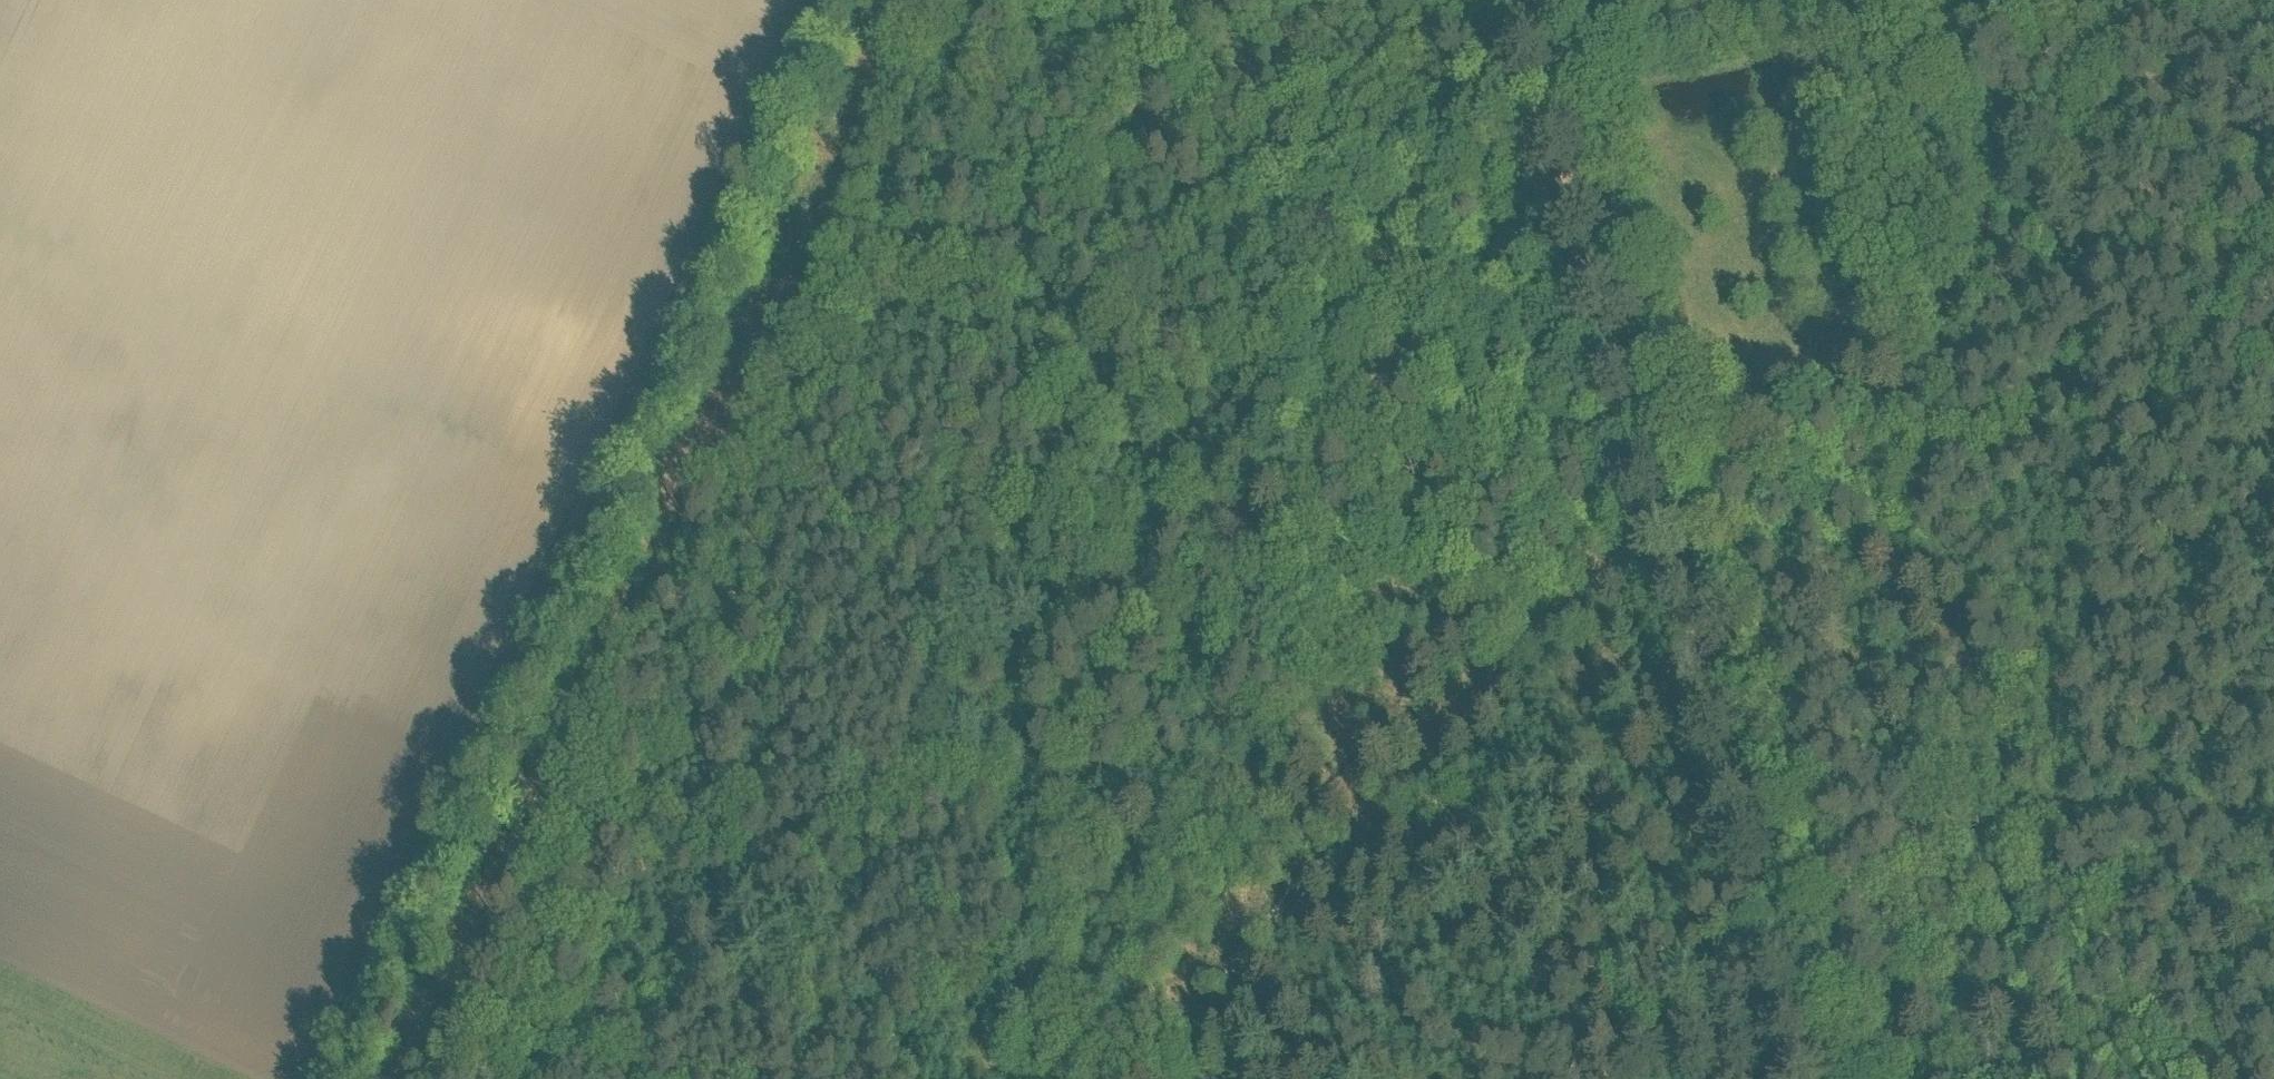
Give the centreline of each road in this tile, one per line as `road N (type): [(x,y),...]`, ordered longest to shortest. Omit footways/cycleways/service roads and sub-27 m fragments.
road 1 (track): [(822,0),(311,1078)]
road 2 (track): [(1824,1078),(1537,0)]
road 3 (track): [(1668,500),(1120,1078)]
road 4 (track): [(1562,93),(1905,31)]
road 5 (track): [(1905,31),(2068,0)]

